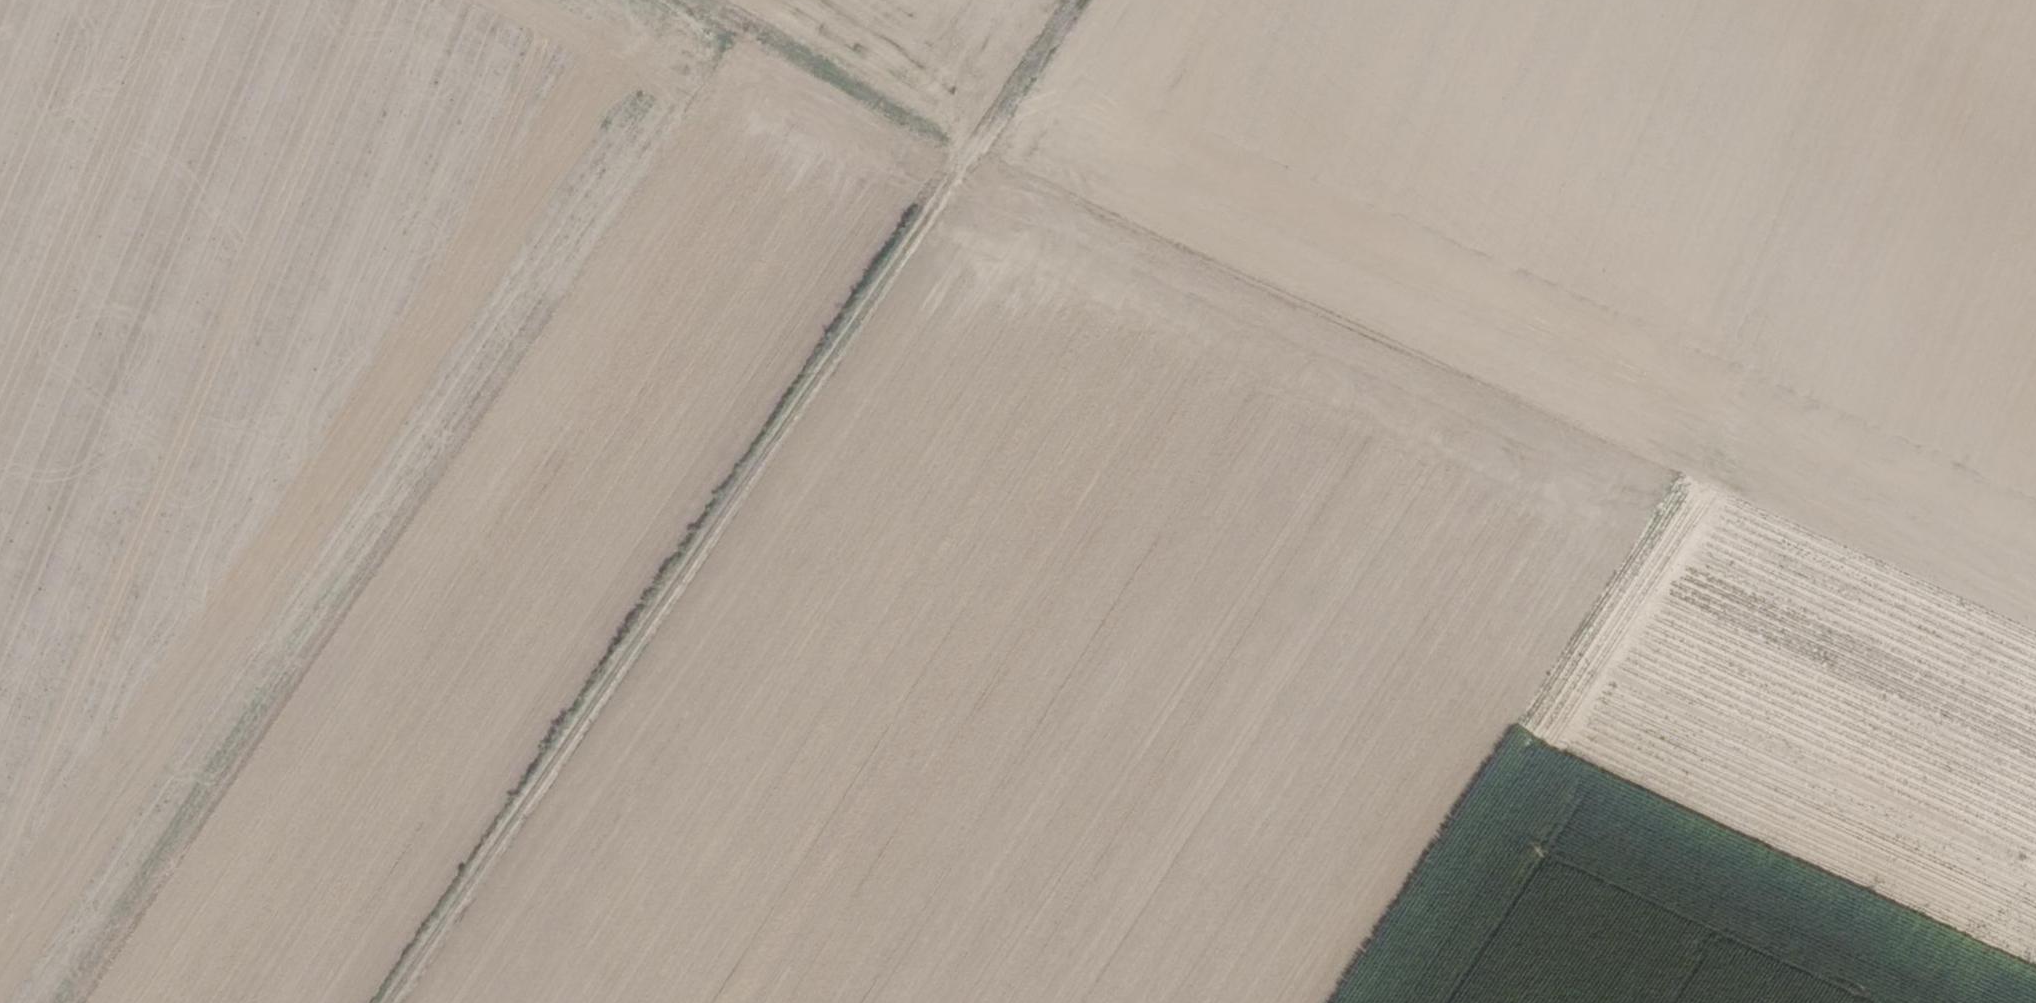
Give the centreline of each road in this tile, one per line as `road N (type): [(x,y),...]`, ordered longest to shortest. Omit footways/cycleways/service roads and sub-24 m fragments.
road 1 (track): [(942,163),(386,1002)]
road 2 (track): [(679,0),(942,163)]
road 3 (track): [(1054,0),(942,163)]

